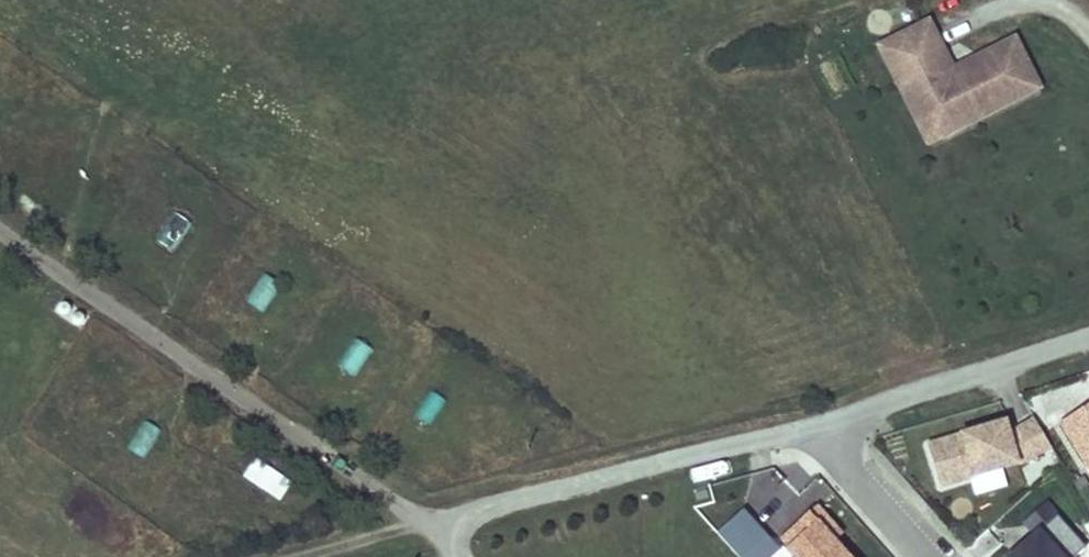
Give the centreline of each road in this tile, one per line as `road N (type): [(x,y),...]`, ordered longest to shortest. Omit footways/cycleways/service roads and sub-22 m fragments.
road 1 (residential): [(1088,334),(826,421),(440,519)]
road 2 (track): [(413,523),(289,556)]

